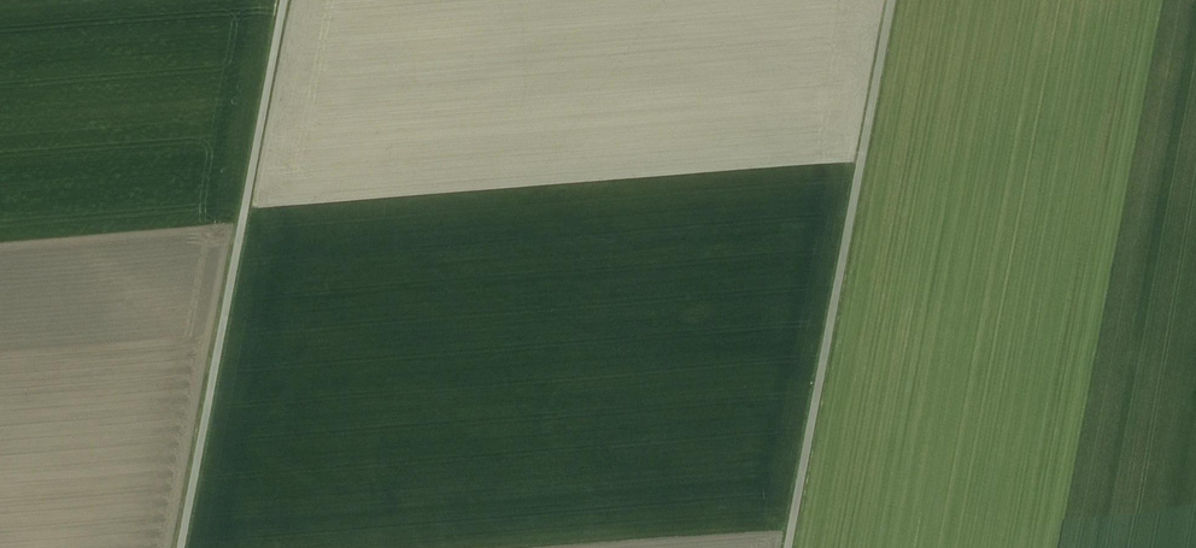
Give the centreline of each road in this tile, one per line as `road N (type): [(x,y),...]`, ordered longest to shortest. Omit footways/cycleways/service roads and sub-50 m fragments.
road 1 (unclassified): [(181,547),(285,0)]
road 2 (unclassified): [(790,547),(892,0)]

